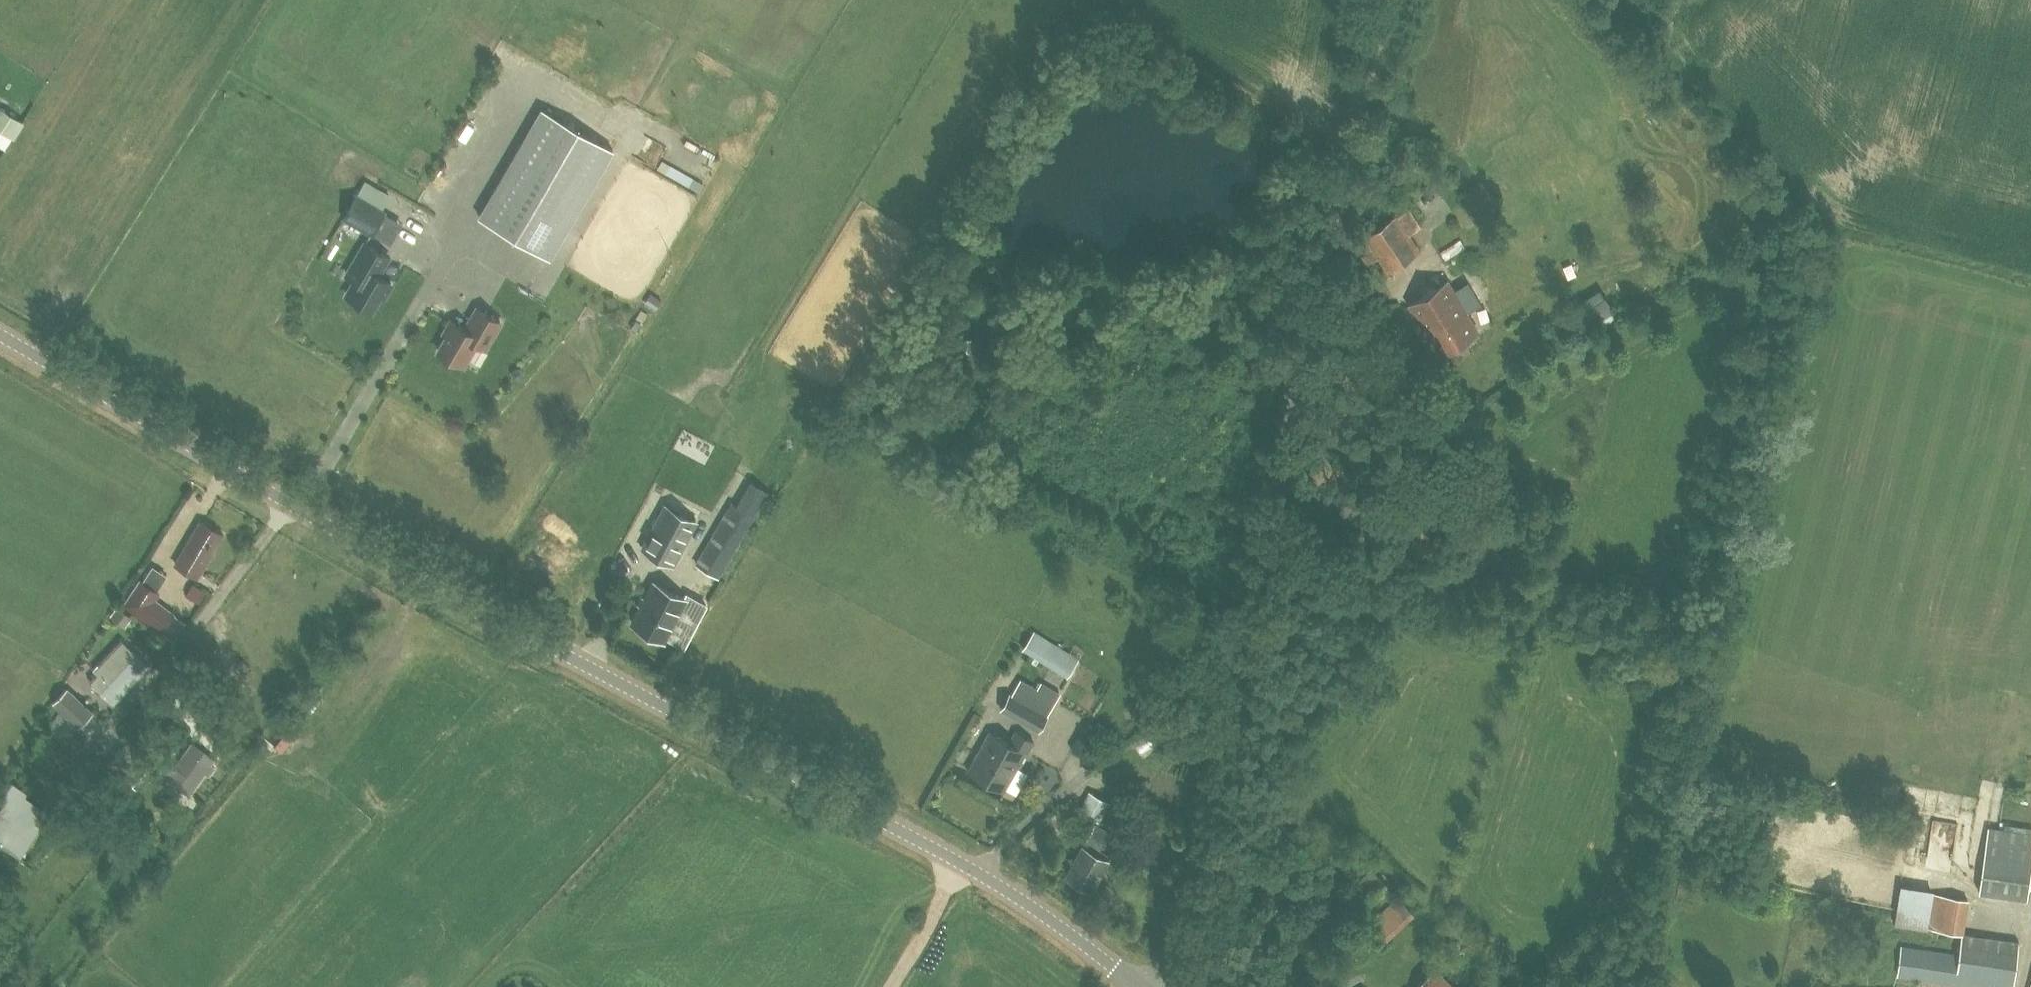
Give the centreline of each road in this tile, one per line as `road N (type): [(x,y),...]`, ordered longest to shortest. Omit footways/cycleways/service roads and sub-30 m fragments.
road 1 (tertiary): [(1134,986),(1043,916),(921,842),(634,693),(0,335)]
road 2 (unclassified): [(1170,986),(1377,0)]

